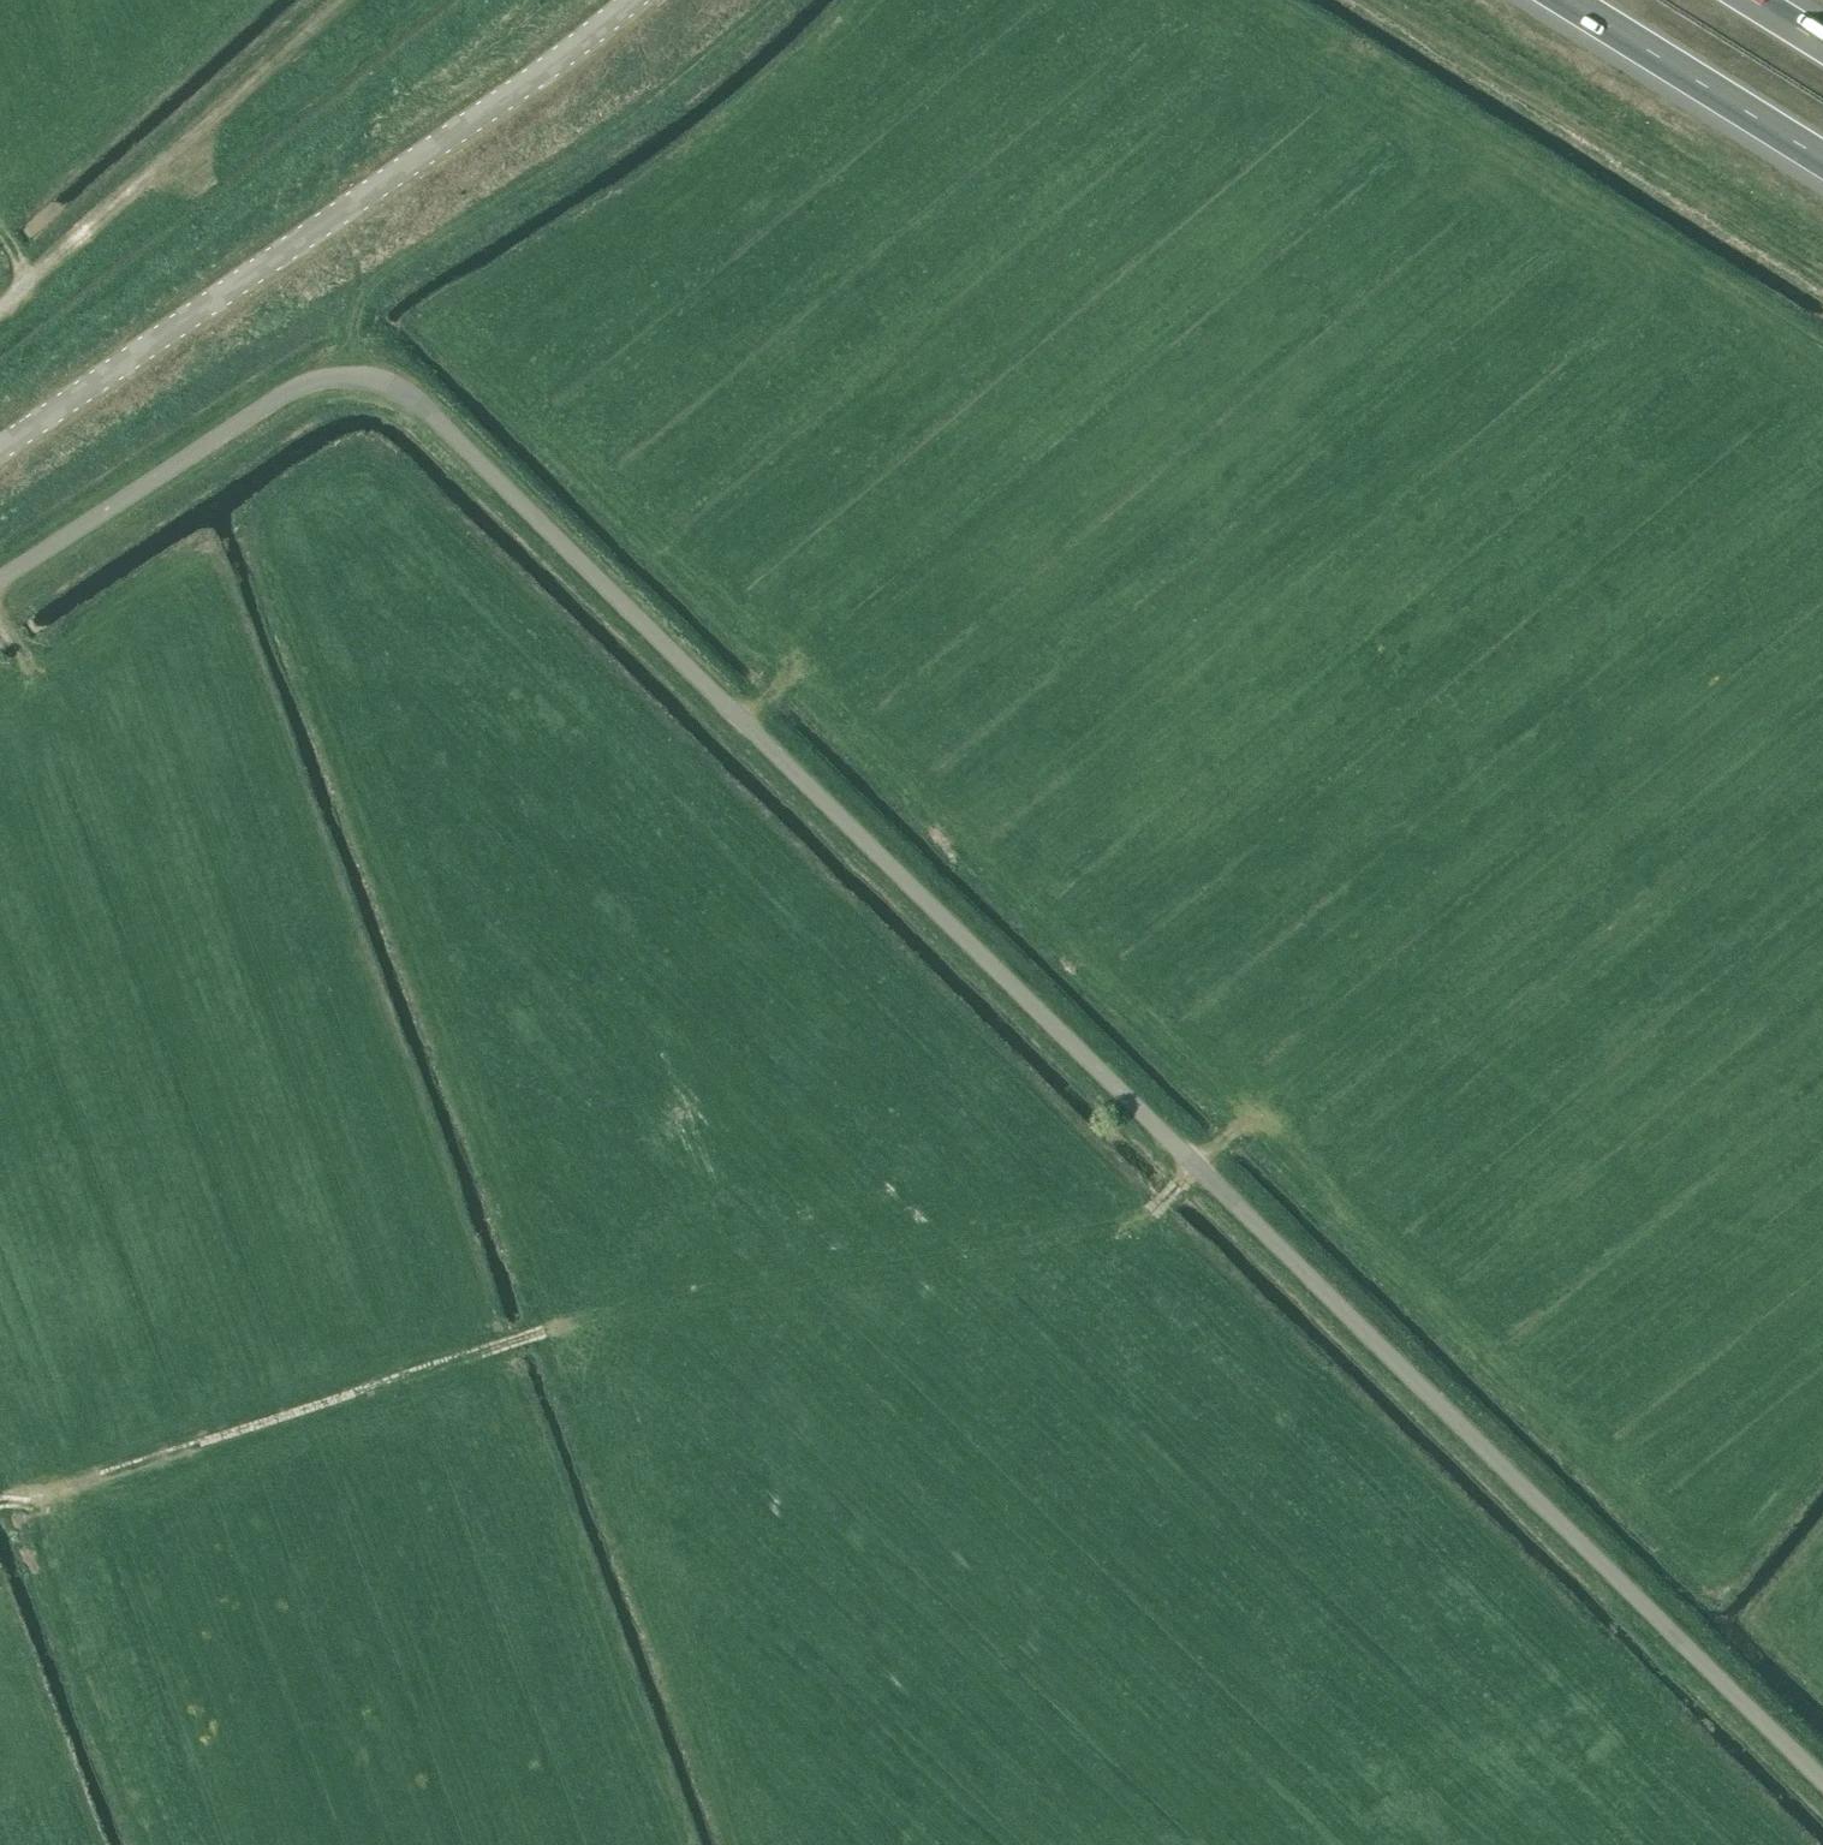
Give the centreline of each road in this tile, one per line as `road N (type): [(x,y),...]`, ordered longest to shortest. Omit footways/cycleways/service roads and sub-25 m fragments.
road 1 (unclassified): [(1822,1781),(422,406),(378,382),(331,380),(274,403),(0,579)]
road 2 (tertiary): [(0,448),(634,0)]
road 3 (motorway): [(1562,0),(1822,161)]

